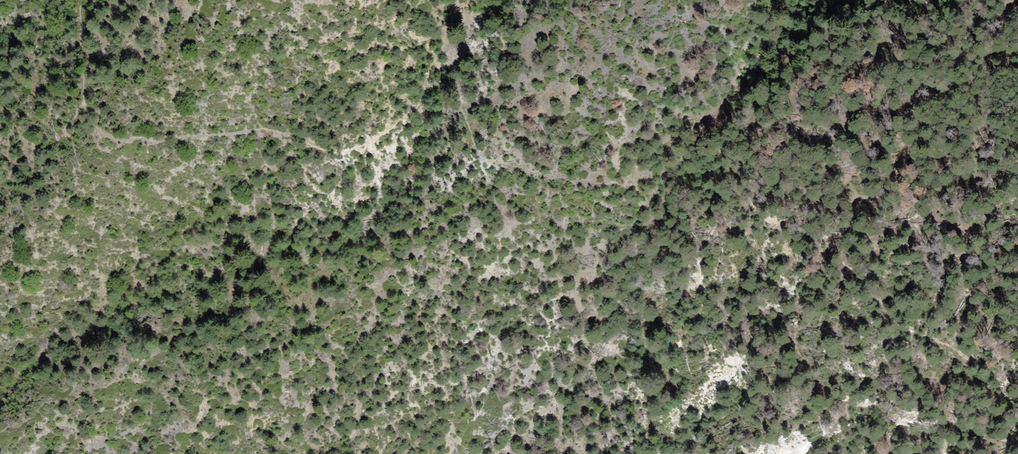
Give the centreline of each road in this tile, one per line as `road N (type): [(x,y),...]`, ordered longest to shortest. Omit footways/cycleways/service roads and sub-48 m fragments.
road 1 (motorway): [(1017,200),(925,240),(511,357),(74,453)]
road 2 (motorway): [(408,453),(527,430),(1017,278)]

